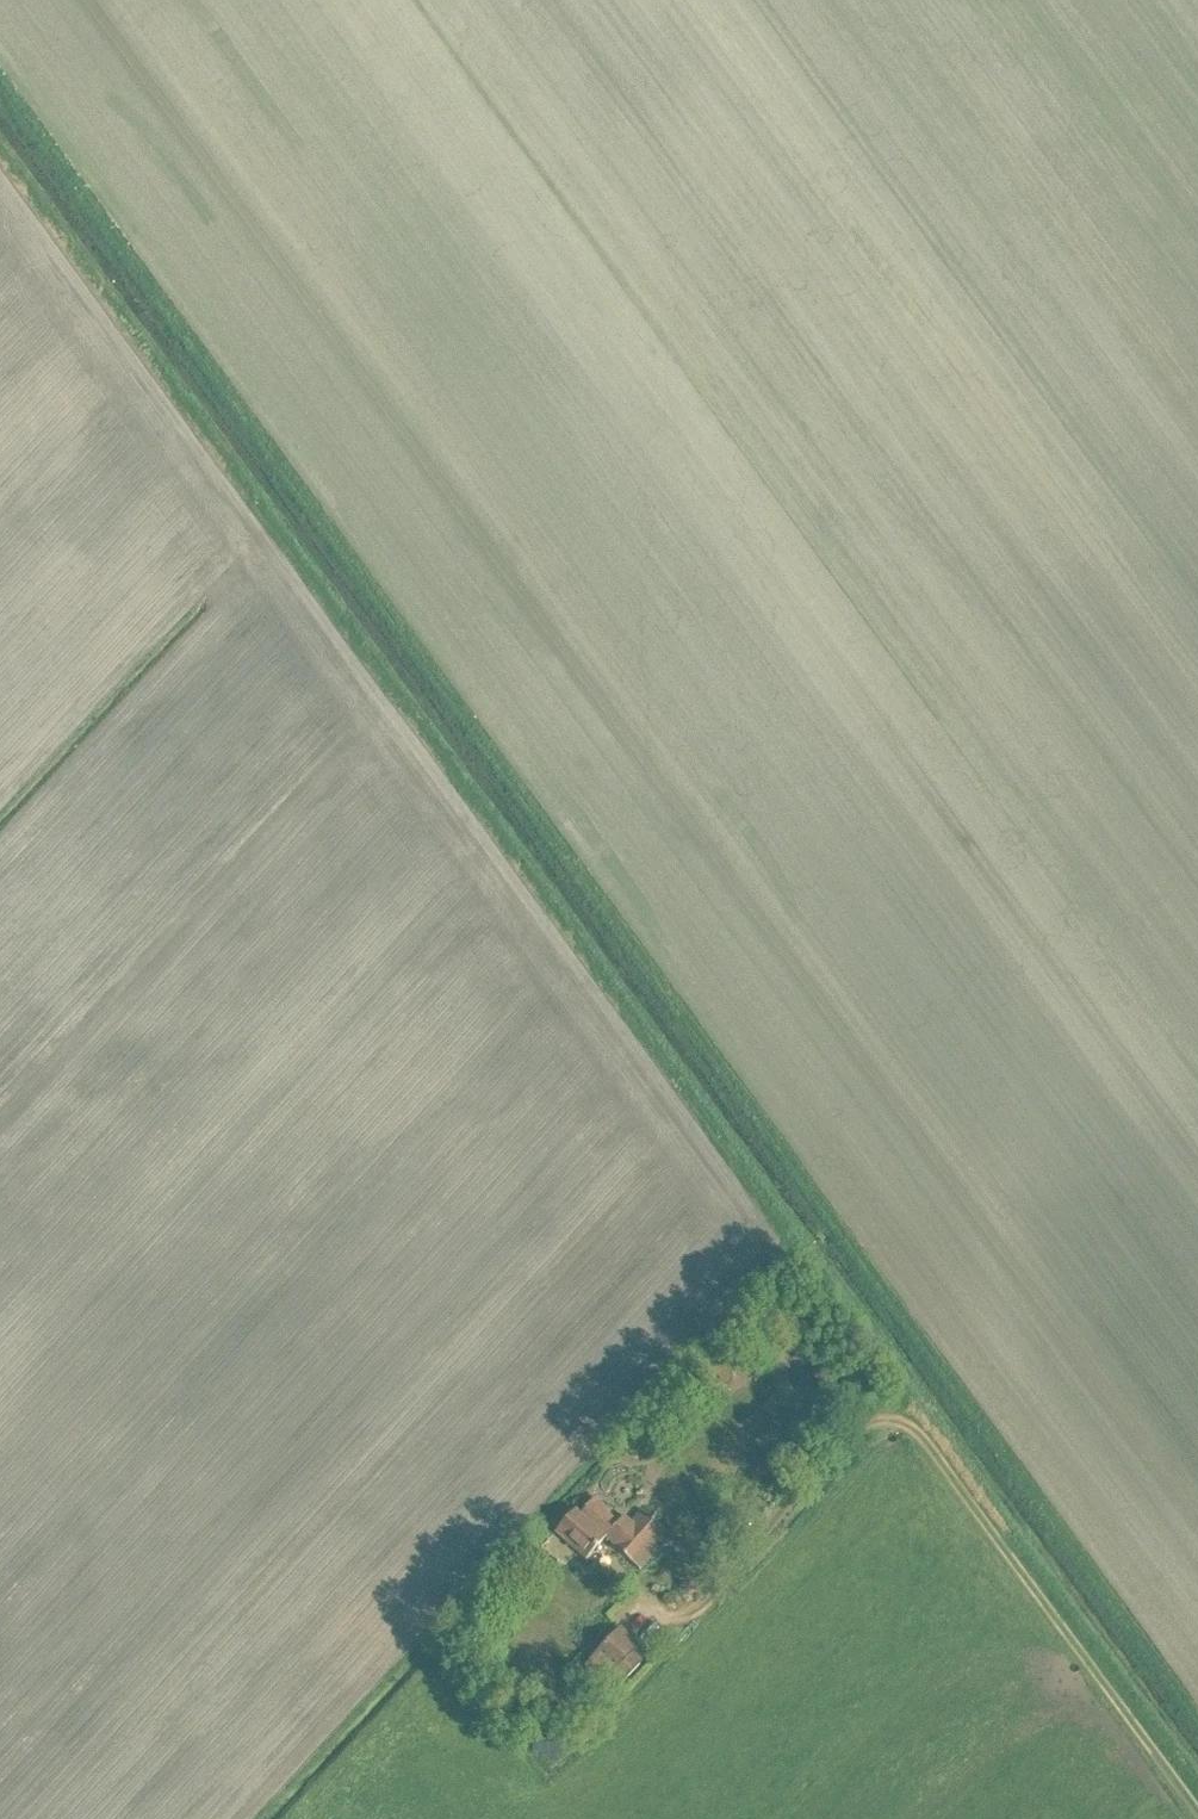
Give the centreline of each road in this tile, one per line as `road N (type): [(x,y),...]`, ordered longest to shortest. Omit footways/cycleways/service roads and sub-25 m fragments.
road 1 (track): [(1197,1810),(919,1432),(904,1423),(881,1420),(859,1433),(707,1605),(686,1618),(653,1610)]

